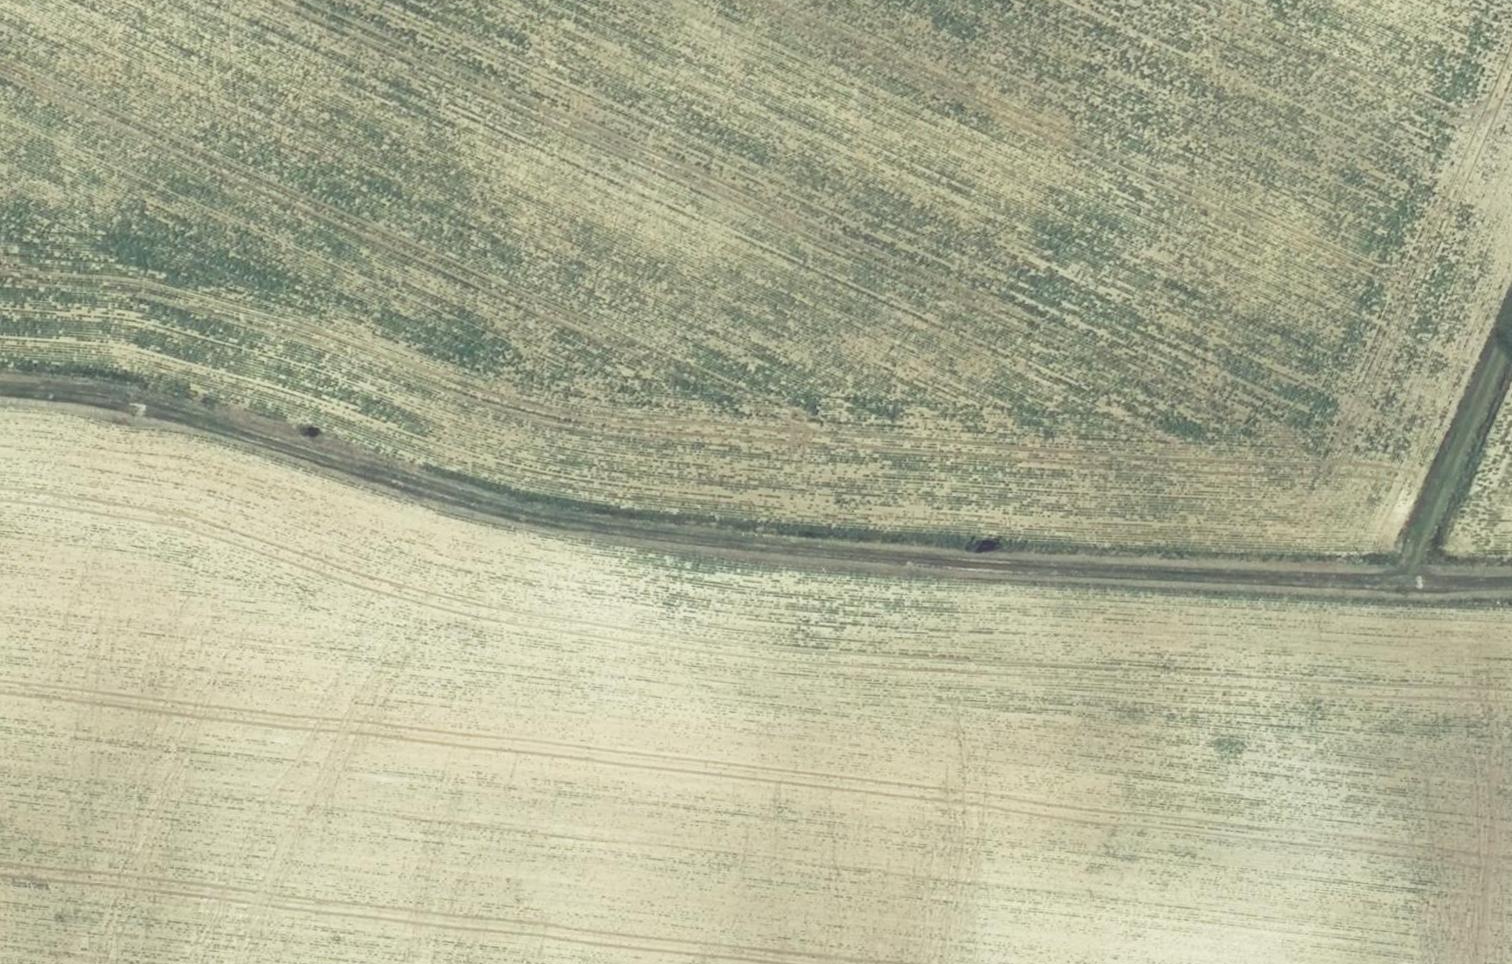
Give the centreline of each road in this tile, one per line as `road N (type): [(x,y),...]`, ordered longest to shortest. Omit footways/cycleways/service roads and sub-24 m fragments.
road 1 (track): [(0,389),(148,404),(431,495),(599,526),(873,557),(1414,585)]
road 2 (track): [(1414,585),(1511,372)]

